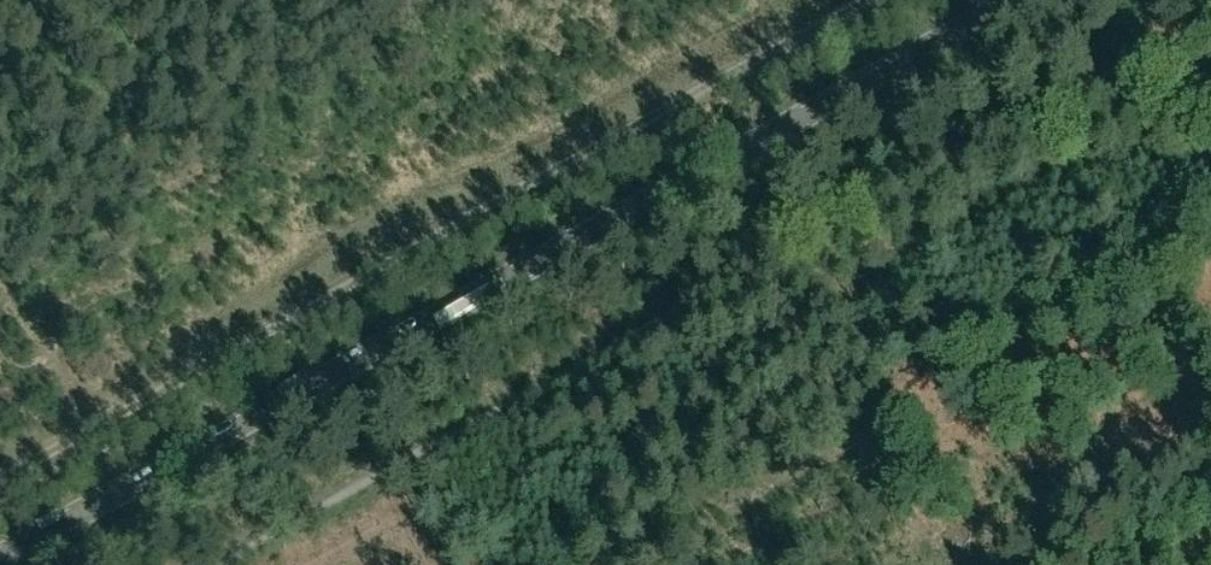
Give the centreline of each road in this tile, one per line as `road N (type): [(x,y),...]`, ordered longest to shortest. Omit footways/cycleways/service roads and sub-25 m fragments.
road 1 (tertiary): [(0,557),(1013,0)]
road 2 (track): [(869,0),(0,478)]

